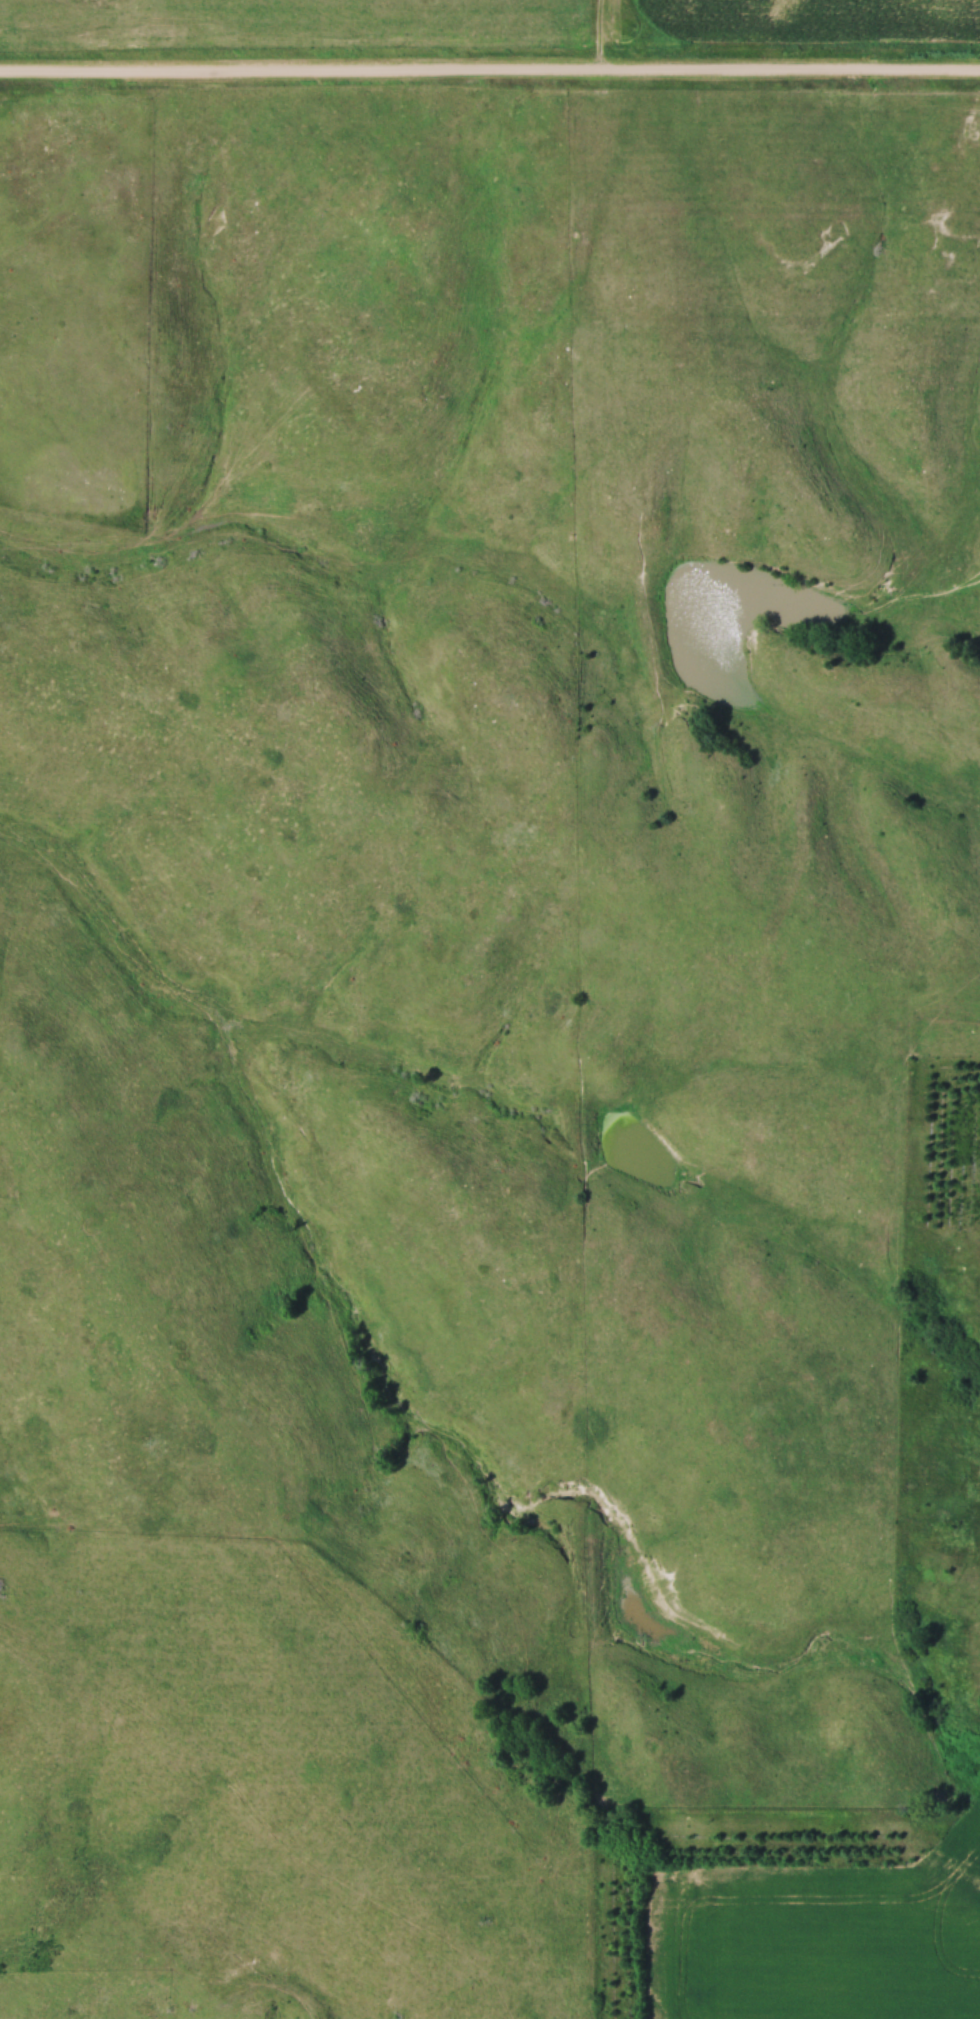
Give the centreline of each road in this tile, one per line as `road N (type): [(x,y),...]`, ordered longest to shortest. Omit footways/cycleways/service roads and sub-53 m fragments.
road 1 (tertiary): [(979,75),(0,76)]

